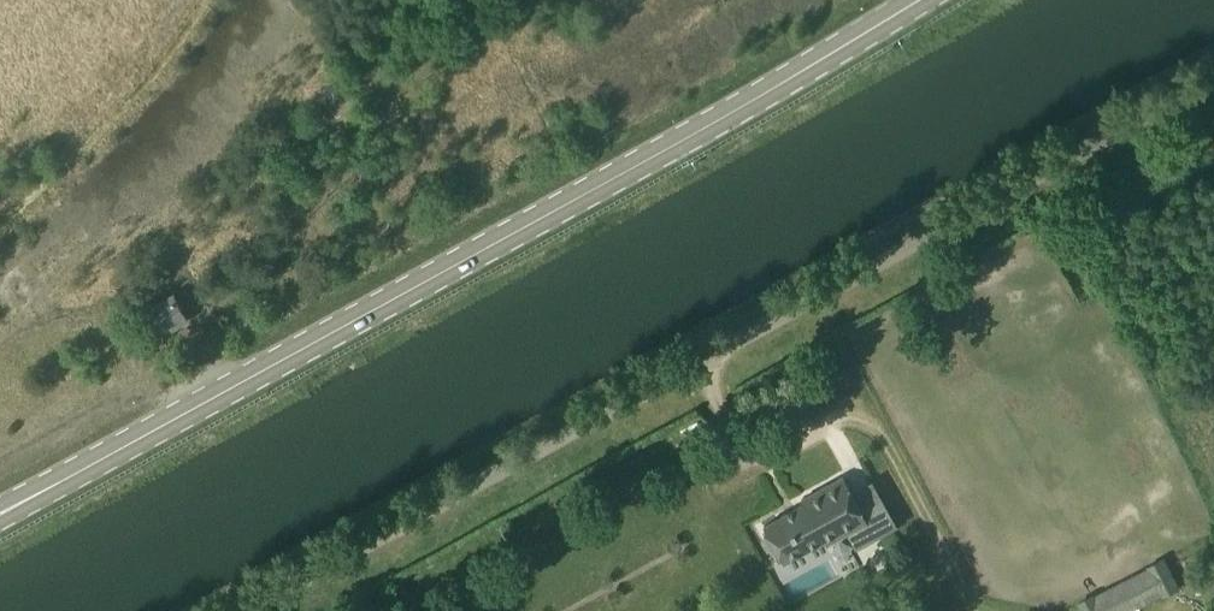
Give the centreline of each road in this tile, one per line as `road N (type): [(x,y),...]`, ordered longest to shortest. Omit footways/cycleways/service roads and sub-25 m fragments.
road 1 (unclassified): [(244,610),(1213,75)]
road 2 (secondary): [(0,507),(769,93),(923,0)]

